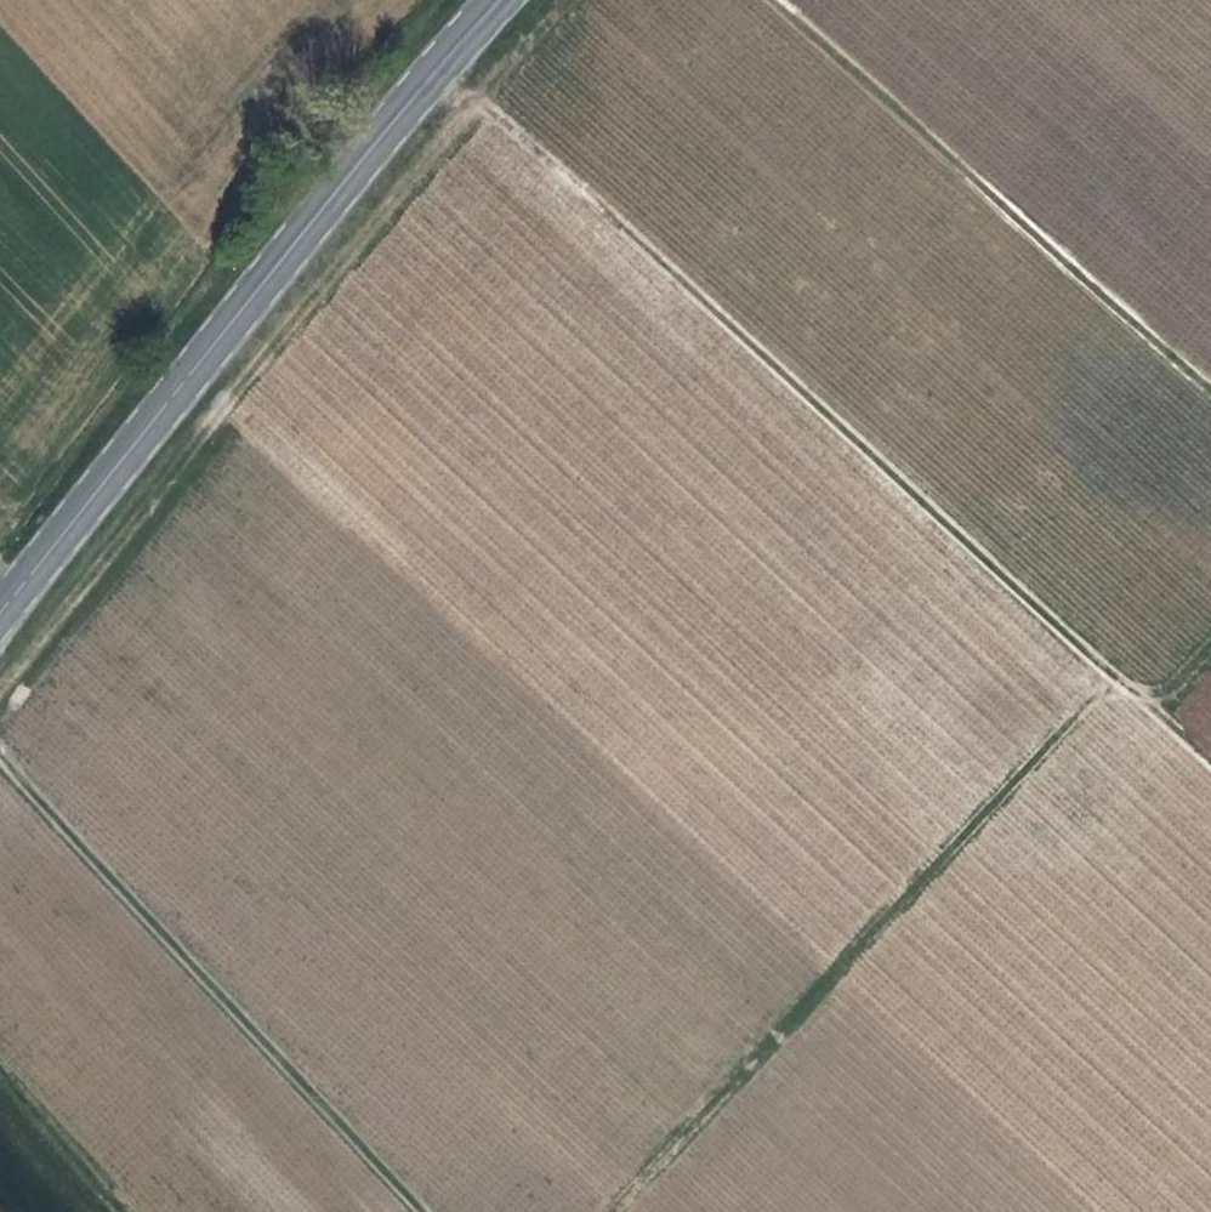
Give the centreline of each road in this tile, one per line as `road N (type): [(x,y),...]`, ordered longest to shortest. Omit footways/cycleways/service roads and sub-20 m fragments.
road 1 (track): [(1210,763),(444,63)]
road 2 (primary): [(0,598),(361,147),(507,0)]
road 3 (track): [(0,1069),(126,1211)]

